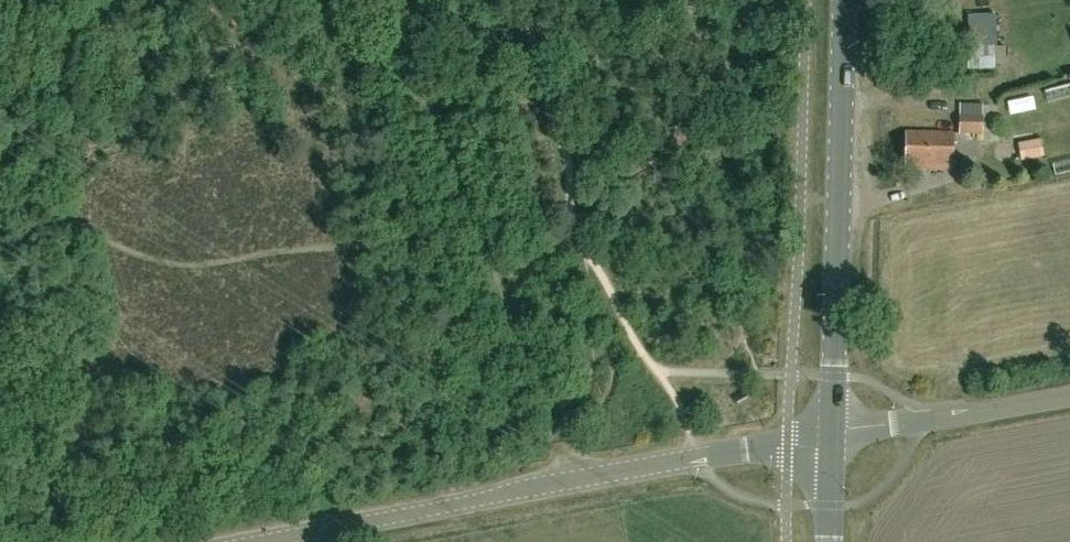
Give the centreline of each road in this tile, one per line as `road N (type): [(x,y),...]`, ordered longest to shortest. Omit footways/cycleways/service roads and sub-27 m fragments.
road 1 (unclassified): [(255,541),(831,434)]
road 2 (track): [(575,480),(409,43)]
road 3 (secondary): [(831,434),(843,0)]
road 4 (unclassified): [(831,434),(1069,394)]

